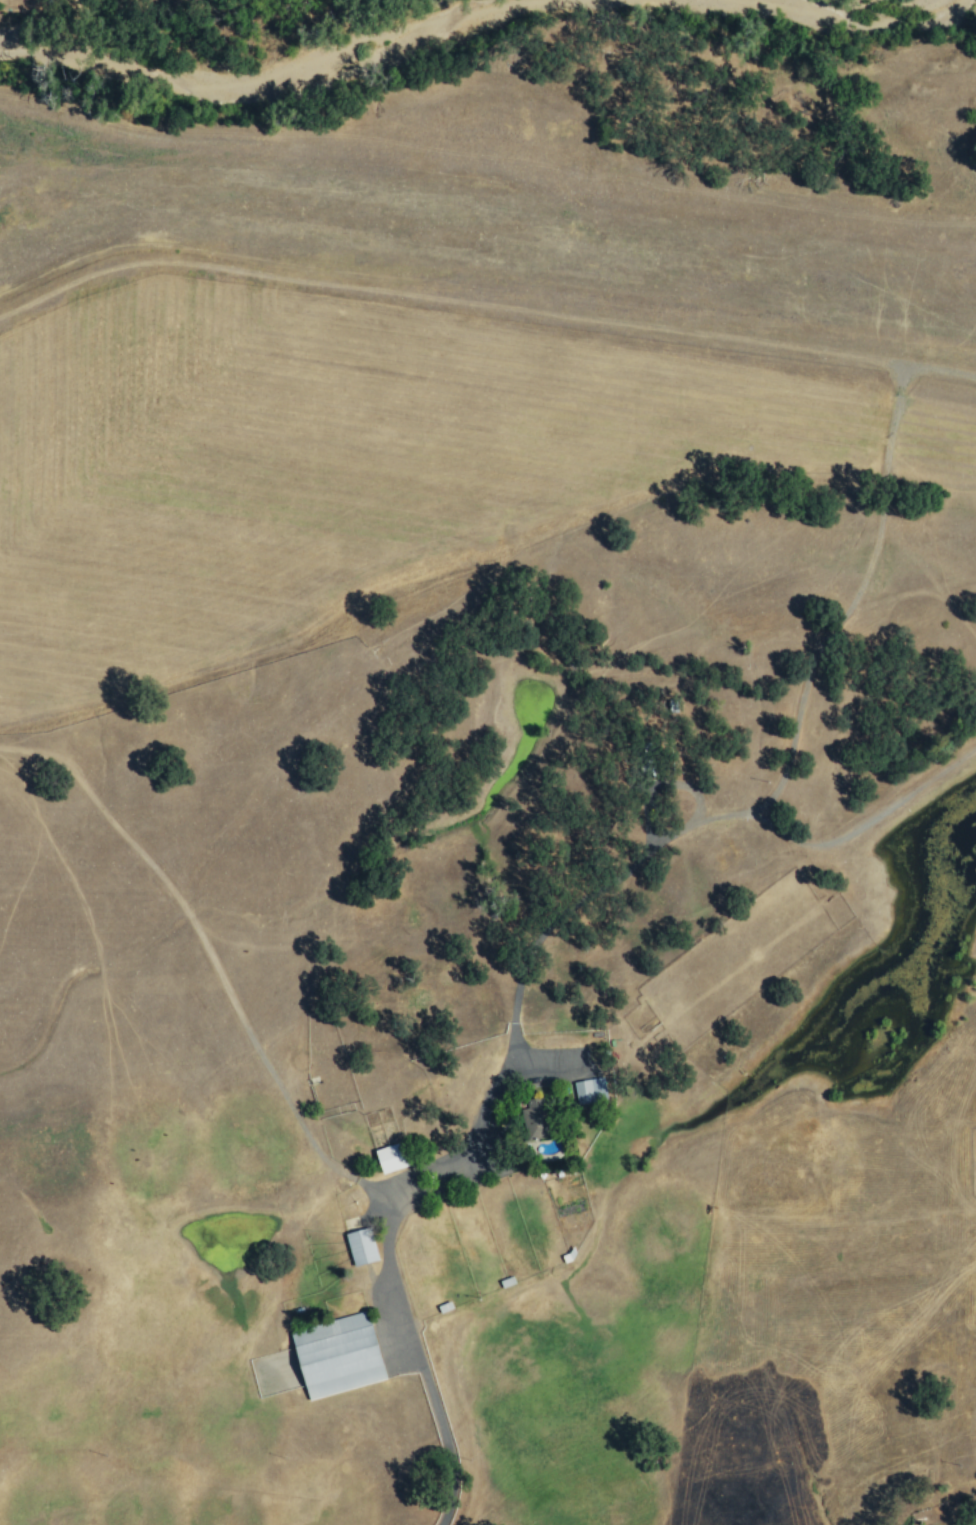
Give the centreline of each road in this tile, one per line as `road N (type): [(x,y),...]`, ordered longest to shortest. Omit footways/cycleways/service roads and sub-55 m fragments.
road 1 (track): [(357,1180),(318,1154),(158,872),(62,766),(0,747)]

